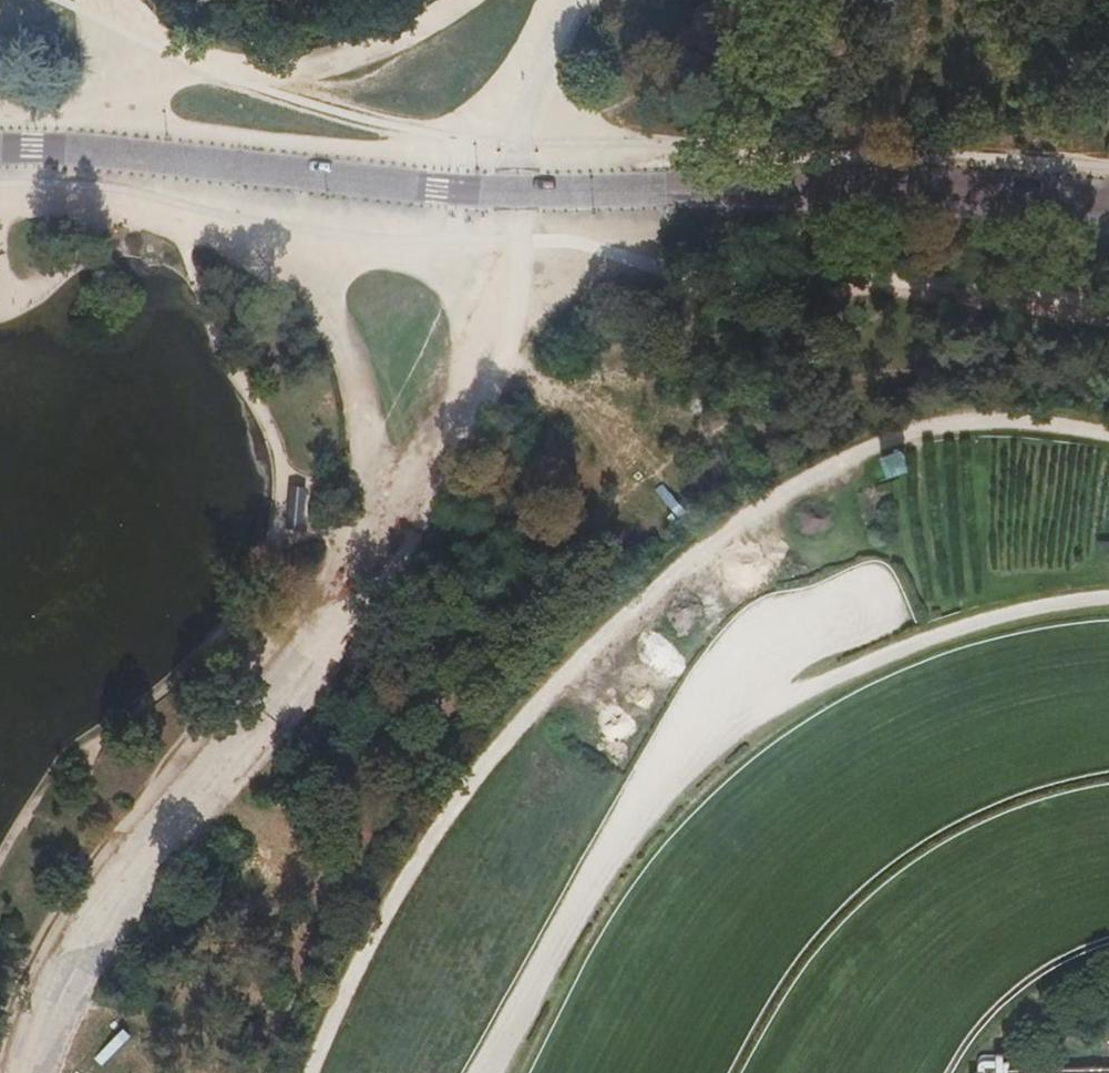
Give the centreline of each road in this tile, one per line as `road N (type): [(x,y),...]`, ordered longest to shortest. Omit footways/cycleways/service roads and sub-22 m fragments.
road 1 (trunk): [(1108,298),(827,500),(577,704),(186,1072)]
road 2 (secondary): [(1108,207),(1011,196),(458,188),(178,158),(0,149)]
road 3 (trunk): [(337,1072),(669,763),(905,572)]
road 4 (track): [(427,508),(379,443),(333,326),(205,161)]
road 5 (track): [(459,0),(399,37),(310,66),(168,51),(120,0)]
road 6 (trunk): [(905,572),(1108,423)]
road 7 (trunk): [(905,572),(999,517),(1108,473)]
road 8 (track): [(168,51),(35,132)]

